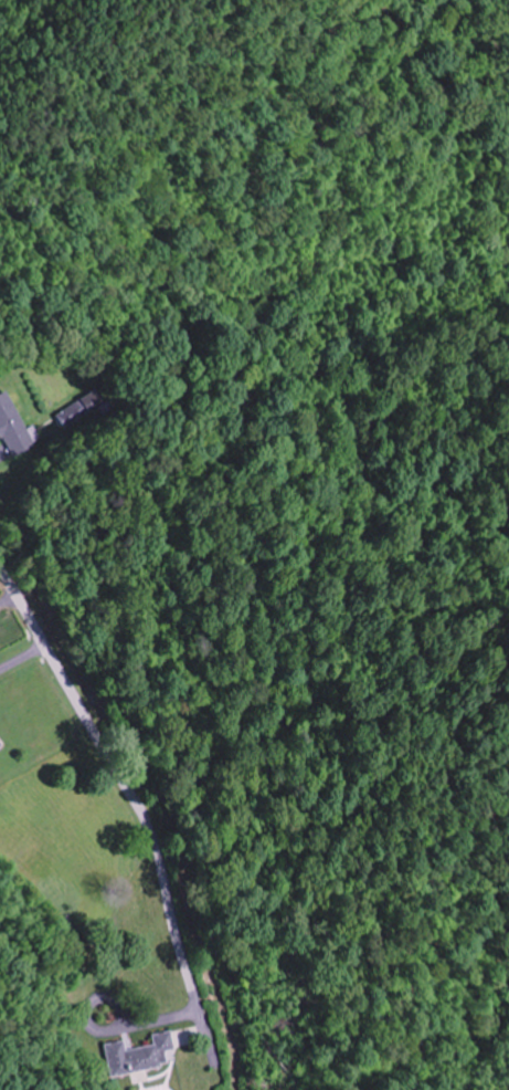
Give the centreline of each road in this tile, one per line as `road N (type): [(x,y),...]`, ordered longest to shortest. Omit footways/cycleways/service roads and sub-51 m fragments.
road 1 (residential): [(188,1002),(140,825),(0,567)]

